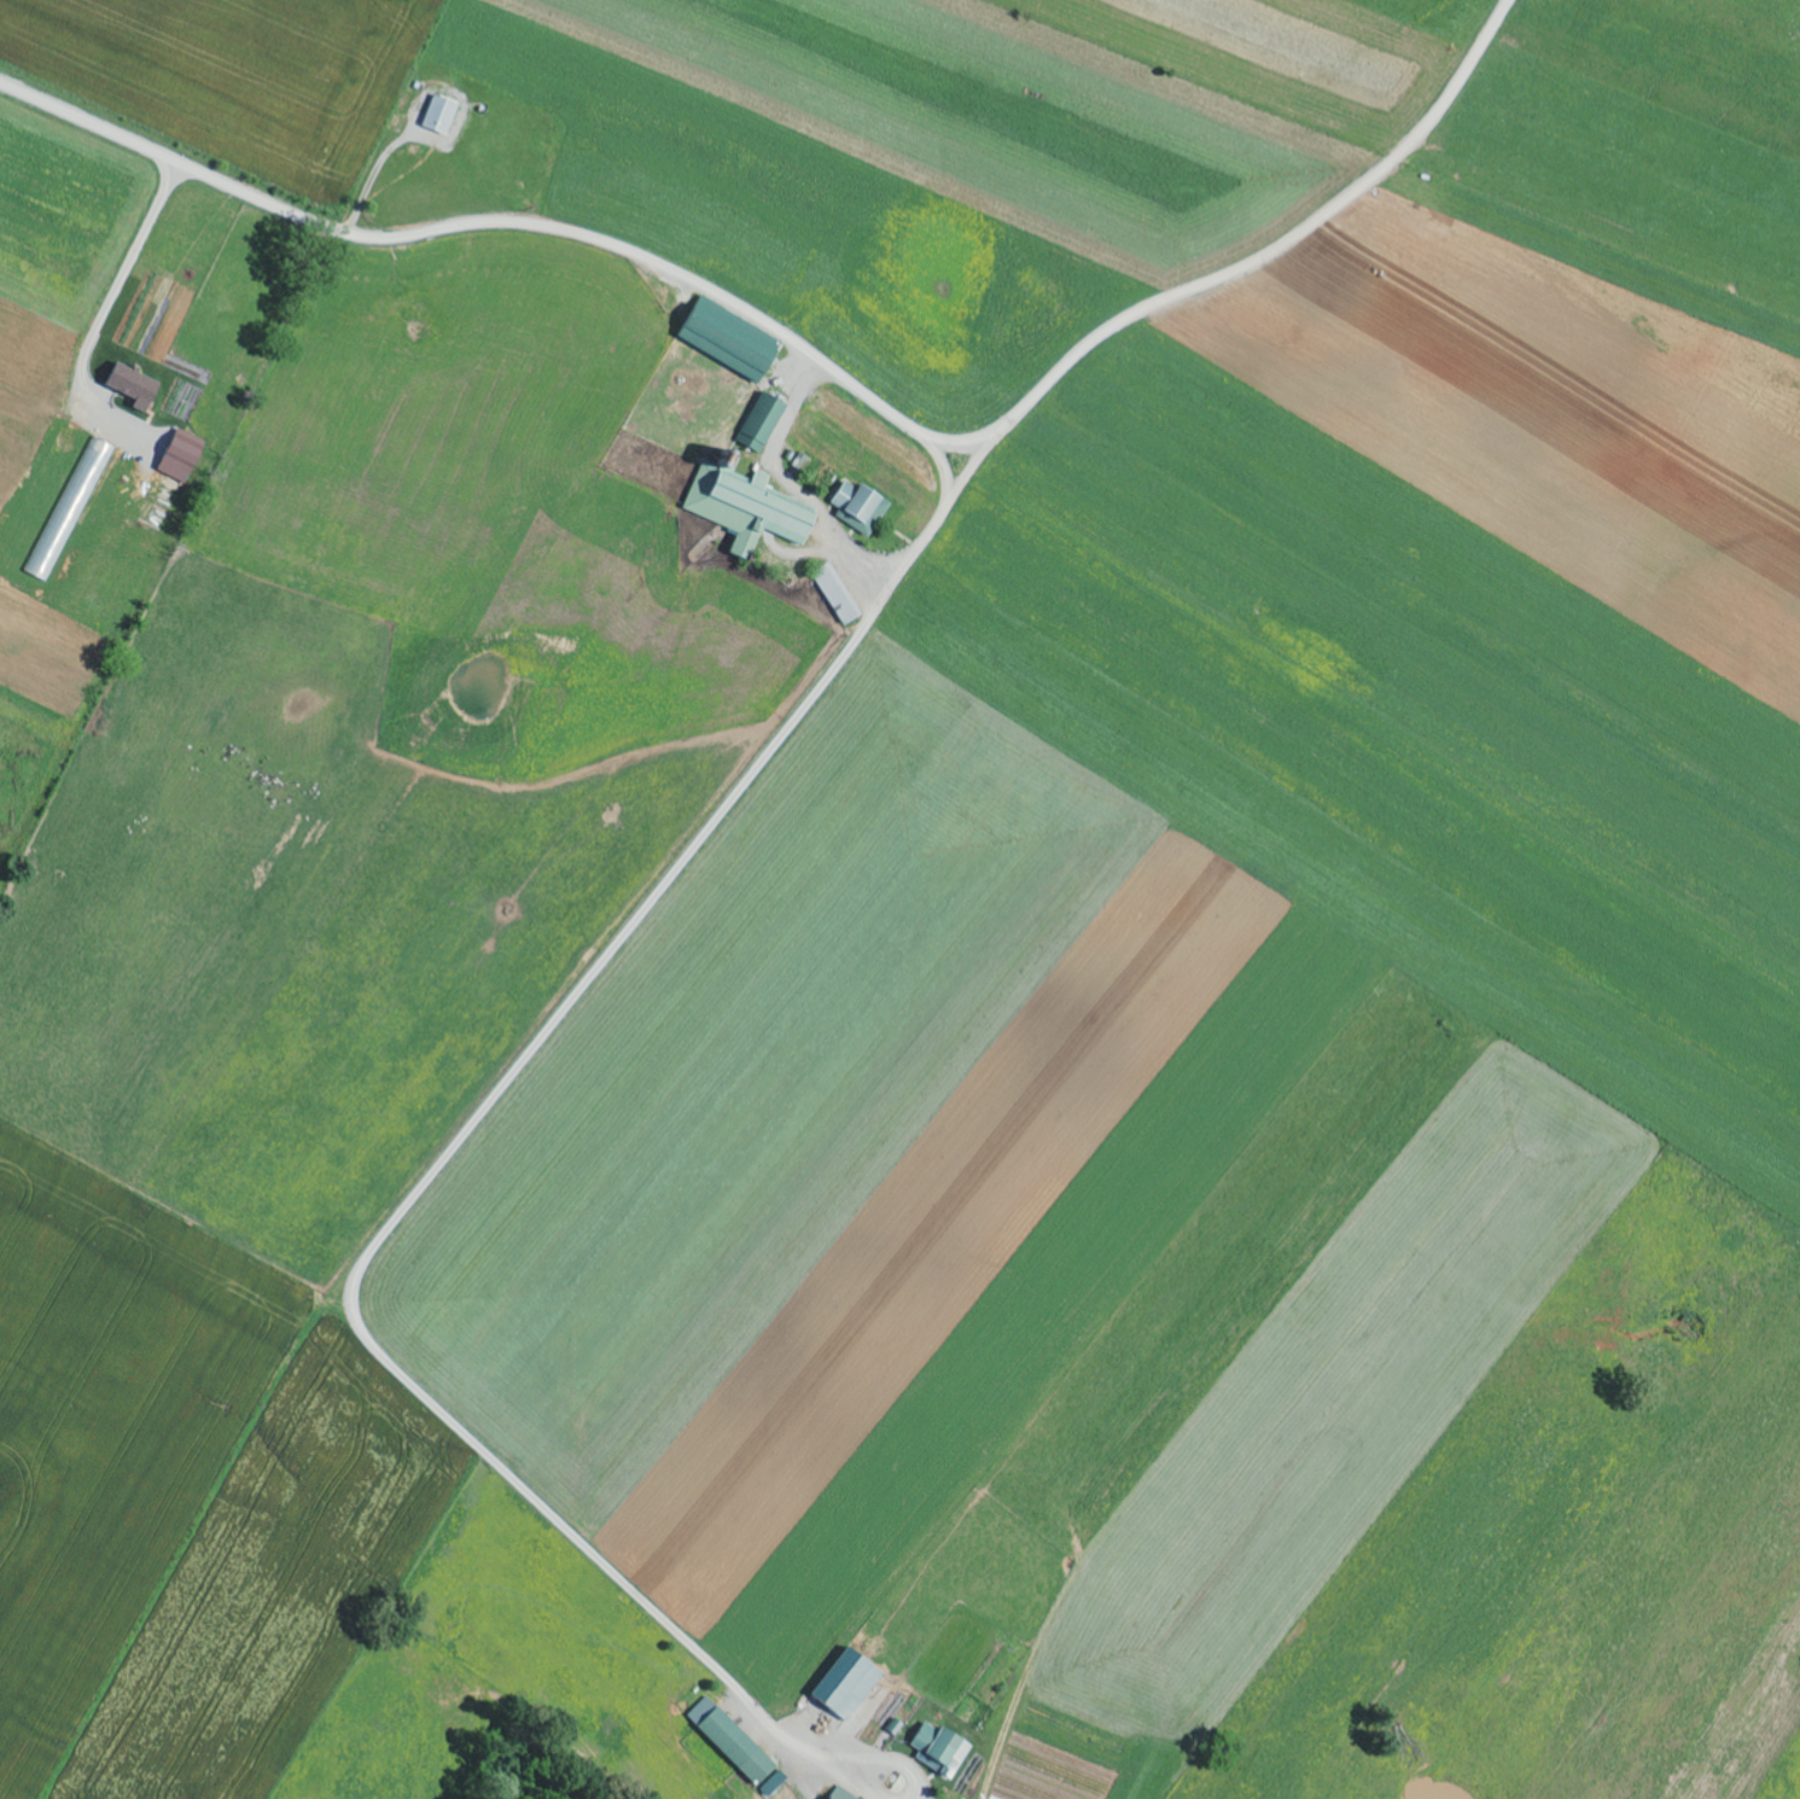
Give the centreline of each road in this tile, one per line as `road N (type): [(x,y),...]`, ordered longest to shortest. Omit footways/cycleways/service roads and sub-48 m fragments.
road 1 (residential): [(0,84),(345,234),(394,240),(495,221),(619,246),(771,325),(914,430),(955,444),(1003,427),(1124,319),(1260,260),(1388,162),(1425,147),(1455,152),(1749,289),(1799,301)]

